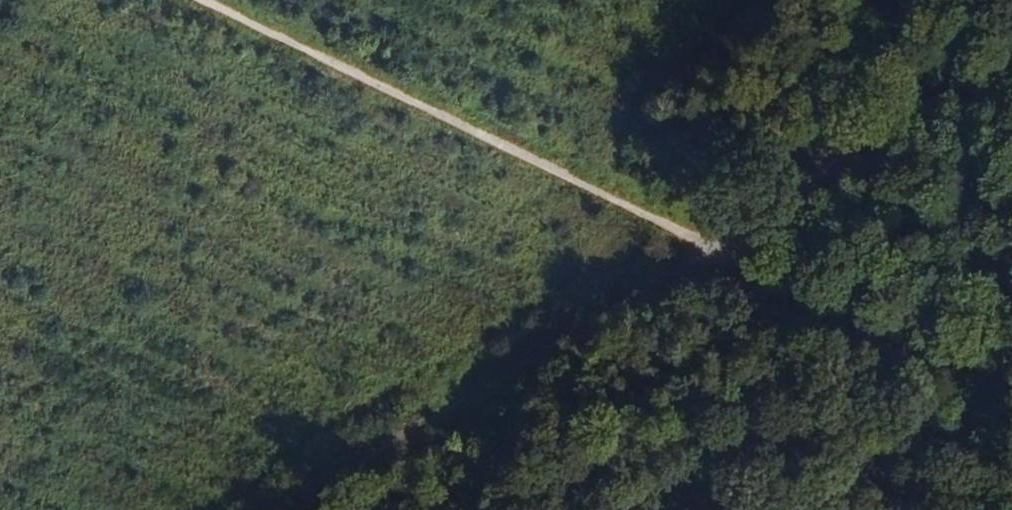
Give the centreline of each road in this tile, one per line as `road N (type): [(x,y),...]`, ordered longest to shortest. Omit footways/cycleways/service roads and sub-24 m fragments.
road 1 (track): [(183,0),(696,248)]
road 2 (track): [(274,509),(696,248)]
road 3 (track): [(696,248),(1011,398)]

